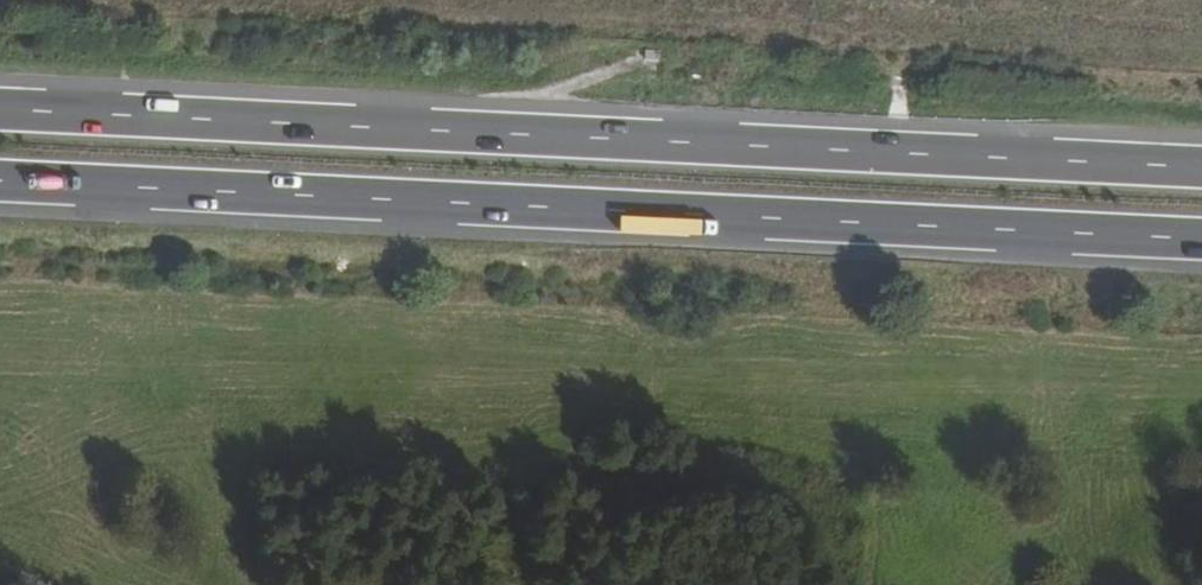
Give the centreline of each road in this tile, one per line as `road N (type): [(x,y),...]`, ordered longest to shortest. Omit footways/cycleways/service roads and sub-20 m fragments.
road 1 (trunk): [(1201,166),(0,108)]
road 2 (trunk): [(0,180),(1201,237)]

